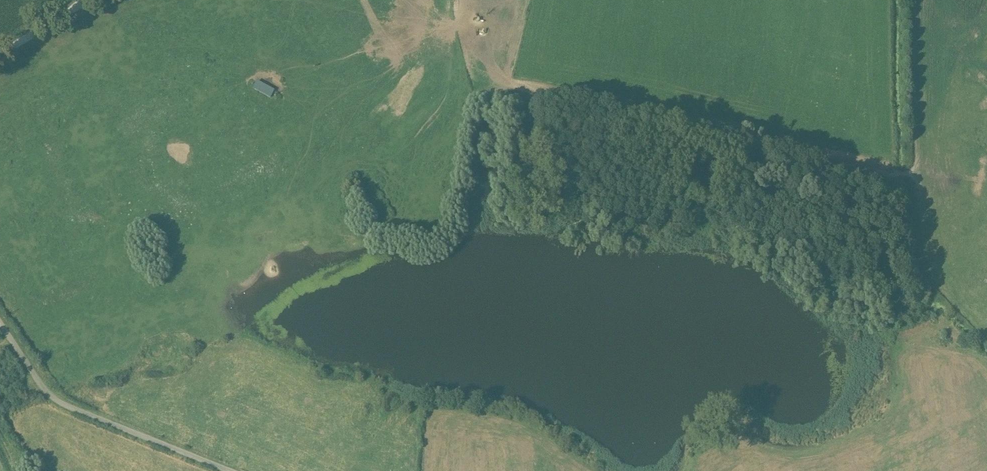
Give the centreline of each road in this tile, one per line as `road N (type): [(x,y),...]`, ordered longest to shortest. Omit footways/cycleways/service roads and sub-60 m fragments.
road 1 (track): [(233,470),(57,395),(0,322)]

